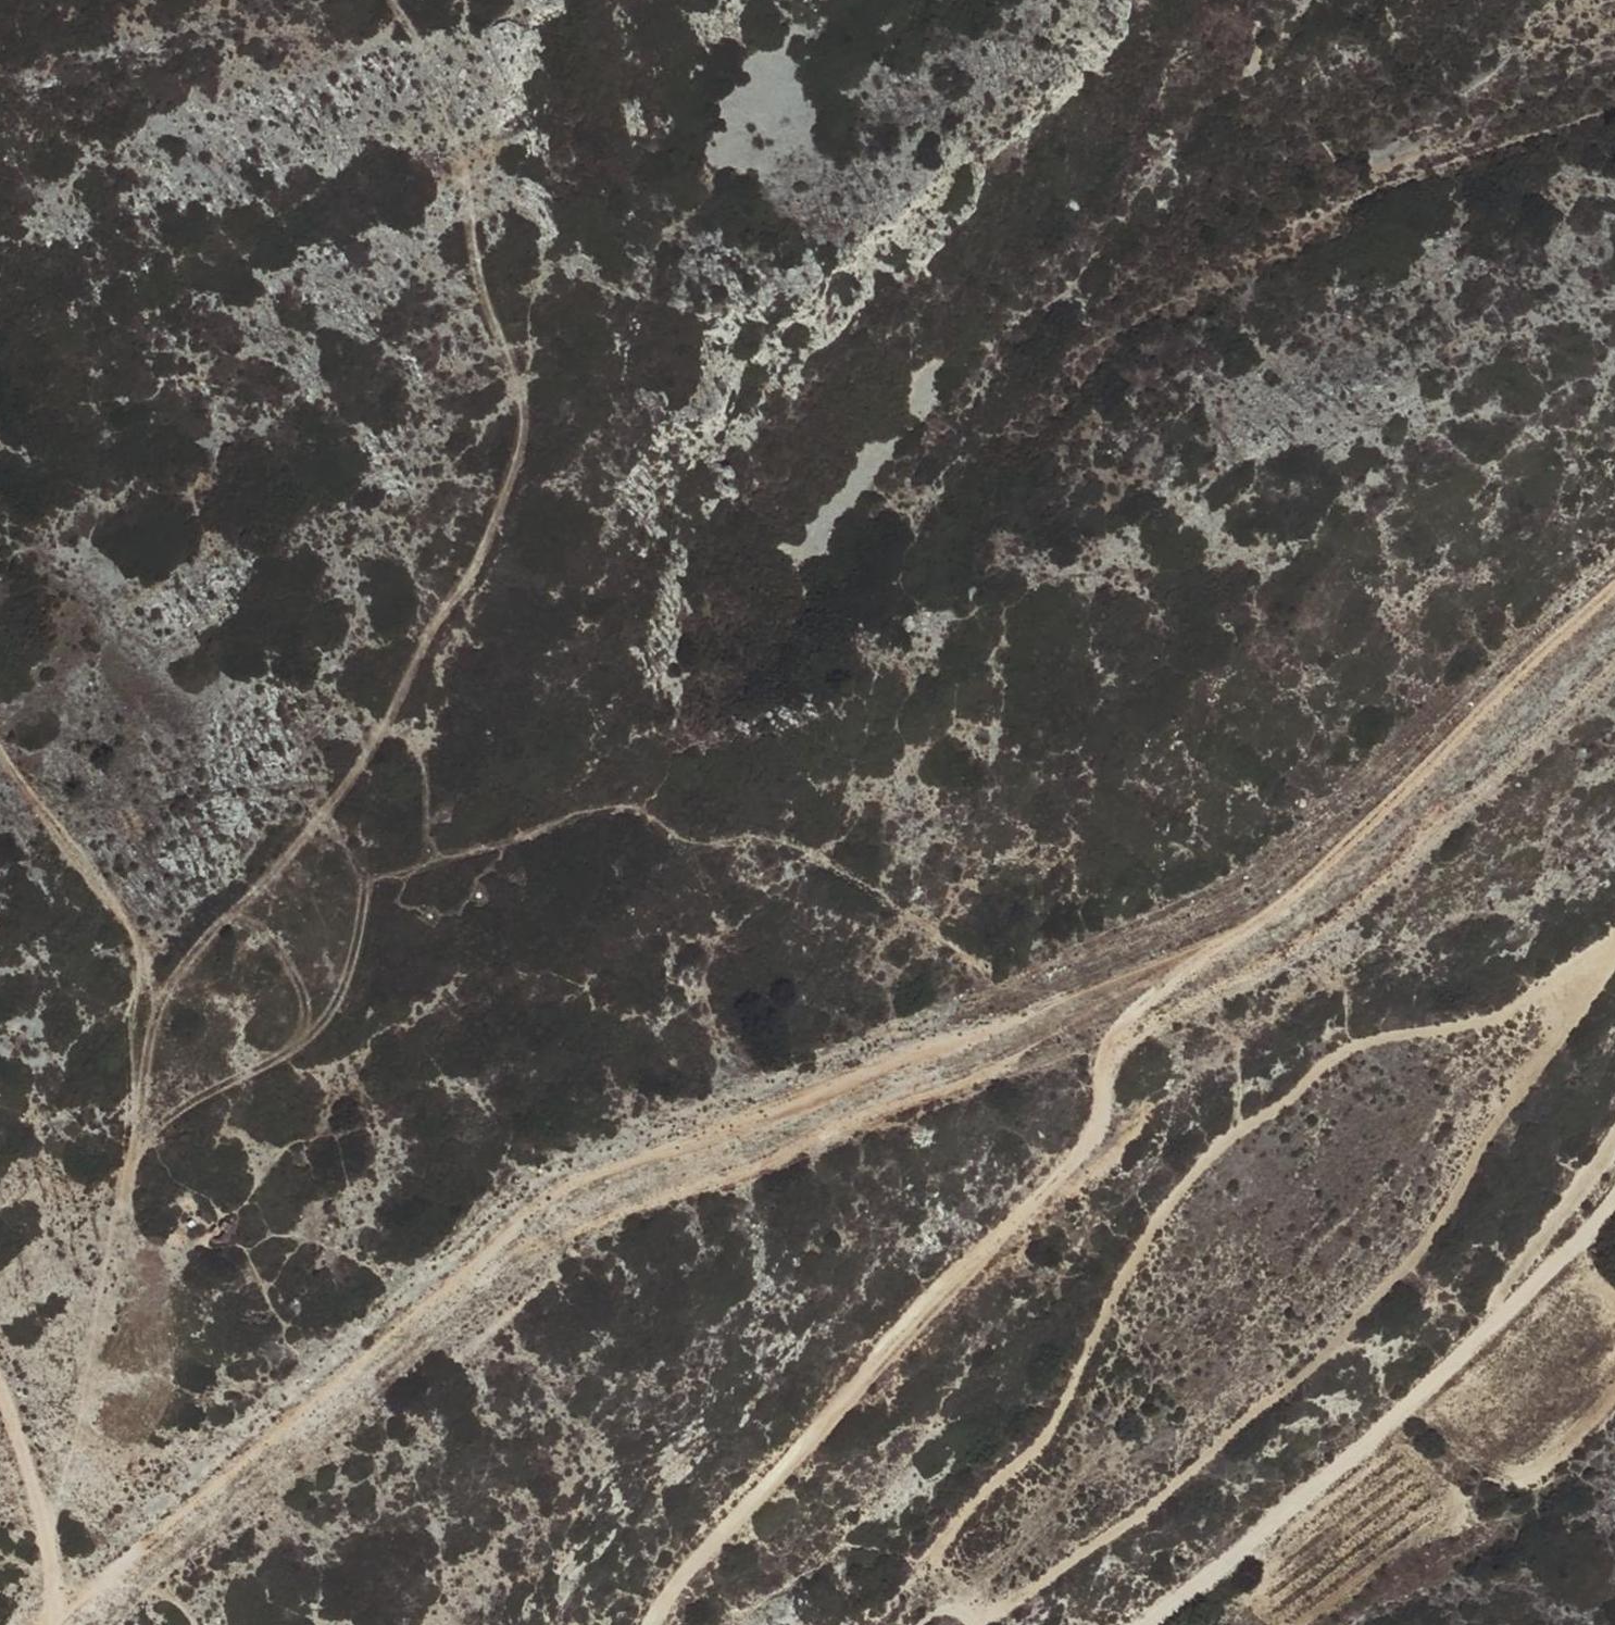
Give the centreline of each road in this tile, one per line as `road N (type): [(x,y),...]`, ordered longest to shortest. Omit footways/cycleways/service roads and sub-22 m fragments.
road 1 (track): [(652,1624),(678,1577),(1073,1149),(1109,1033),(1309,873),(1614,585)]
road 2 (track): [(1614,1184),(1576,1240),(1129,1624)]
road 3 (track): [(0,1405),(64,1616),(60,1624)]

